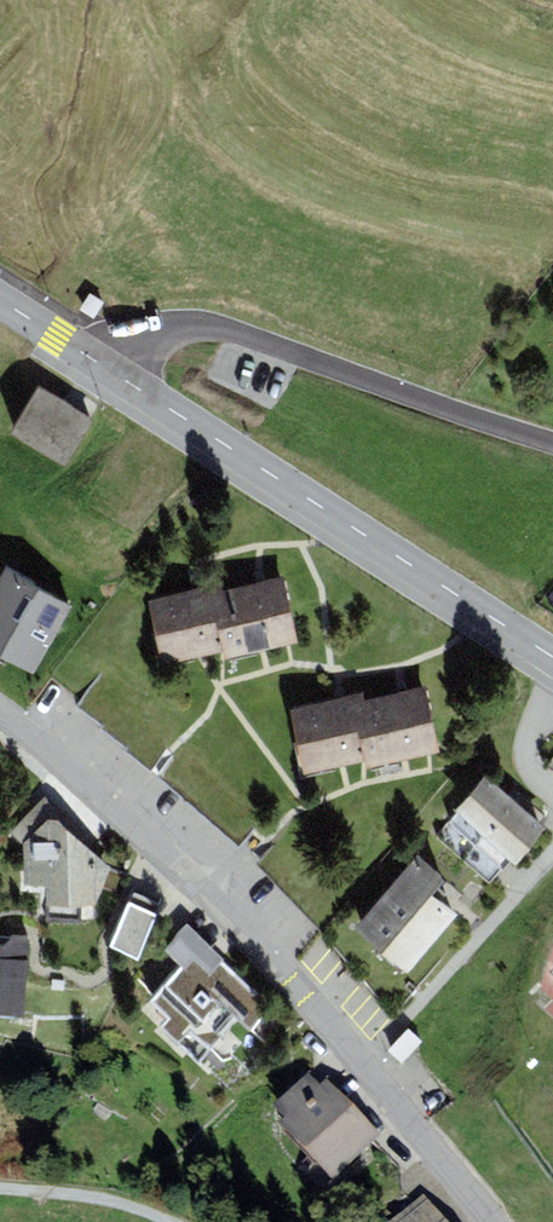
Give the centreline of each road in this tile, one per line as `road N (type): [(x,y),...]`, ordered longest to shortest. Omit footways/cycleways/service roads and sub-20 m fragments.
road 1 (residential): [(0,712),(278,969),(494,1221)]
road 2 (tertiary): [(109,369),(552,659)]
road 3 (residential): [(109,369),(139,342),(203,326),(552,443)]
road 4 (tertiary): [(0,301),(109,369)]

